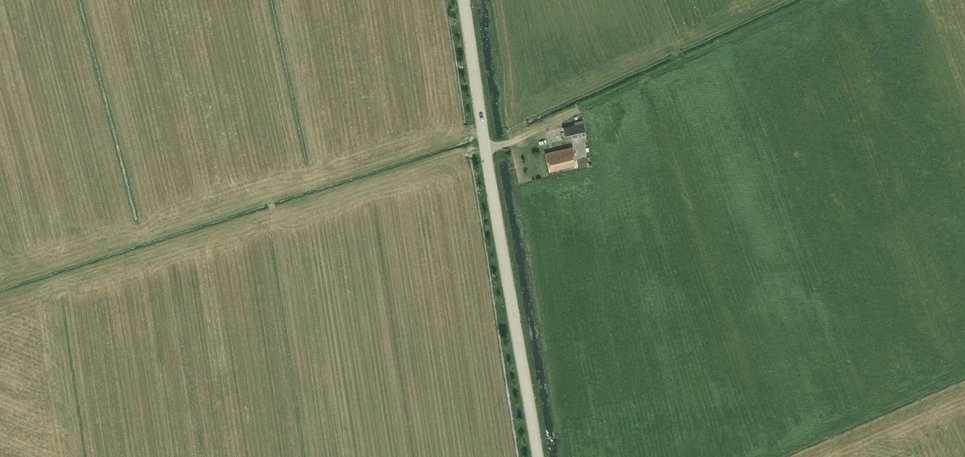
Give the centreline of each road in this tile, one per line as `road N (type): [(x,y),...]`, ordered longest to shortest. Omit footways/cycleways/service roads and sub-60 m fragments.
road 1 (unclassified): [(535,456),(464,0)]

